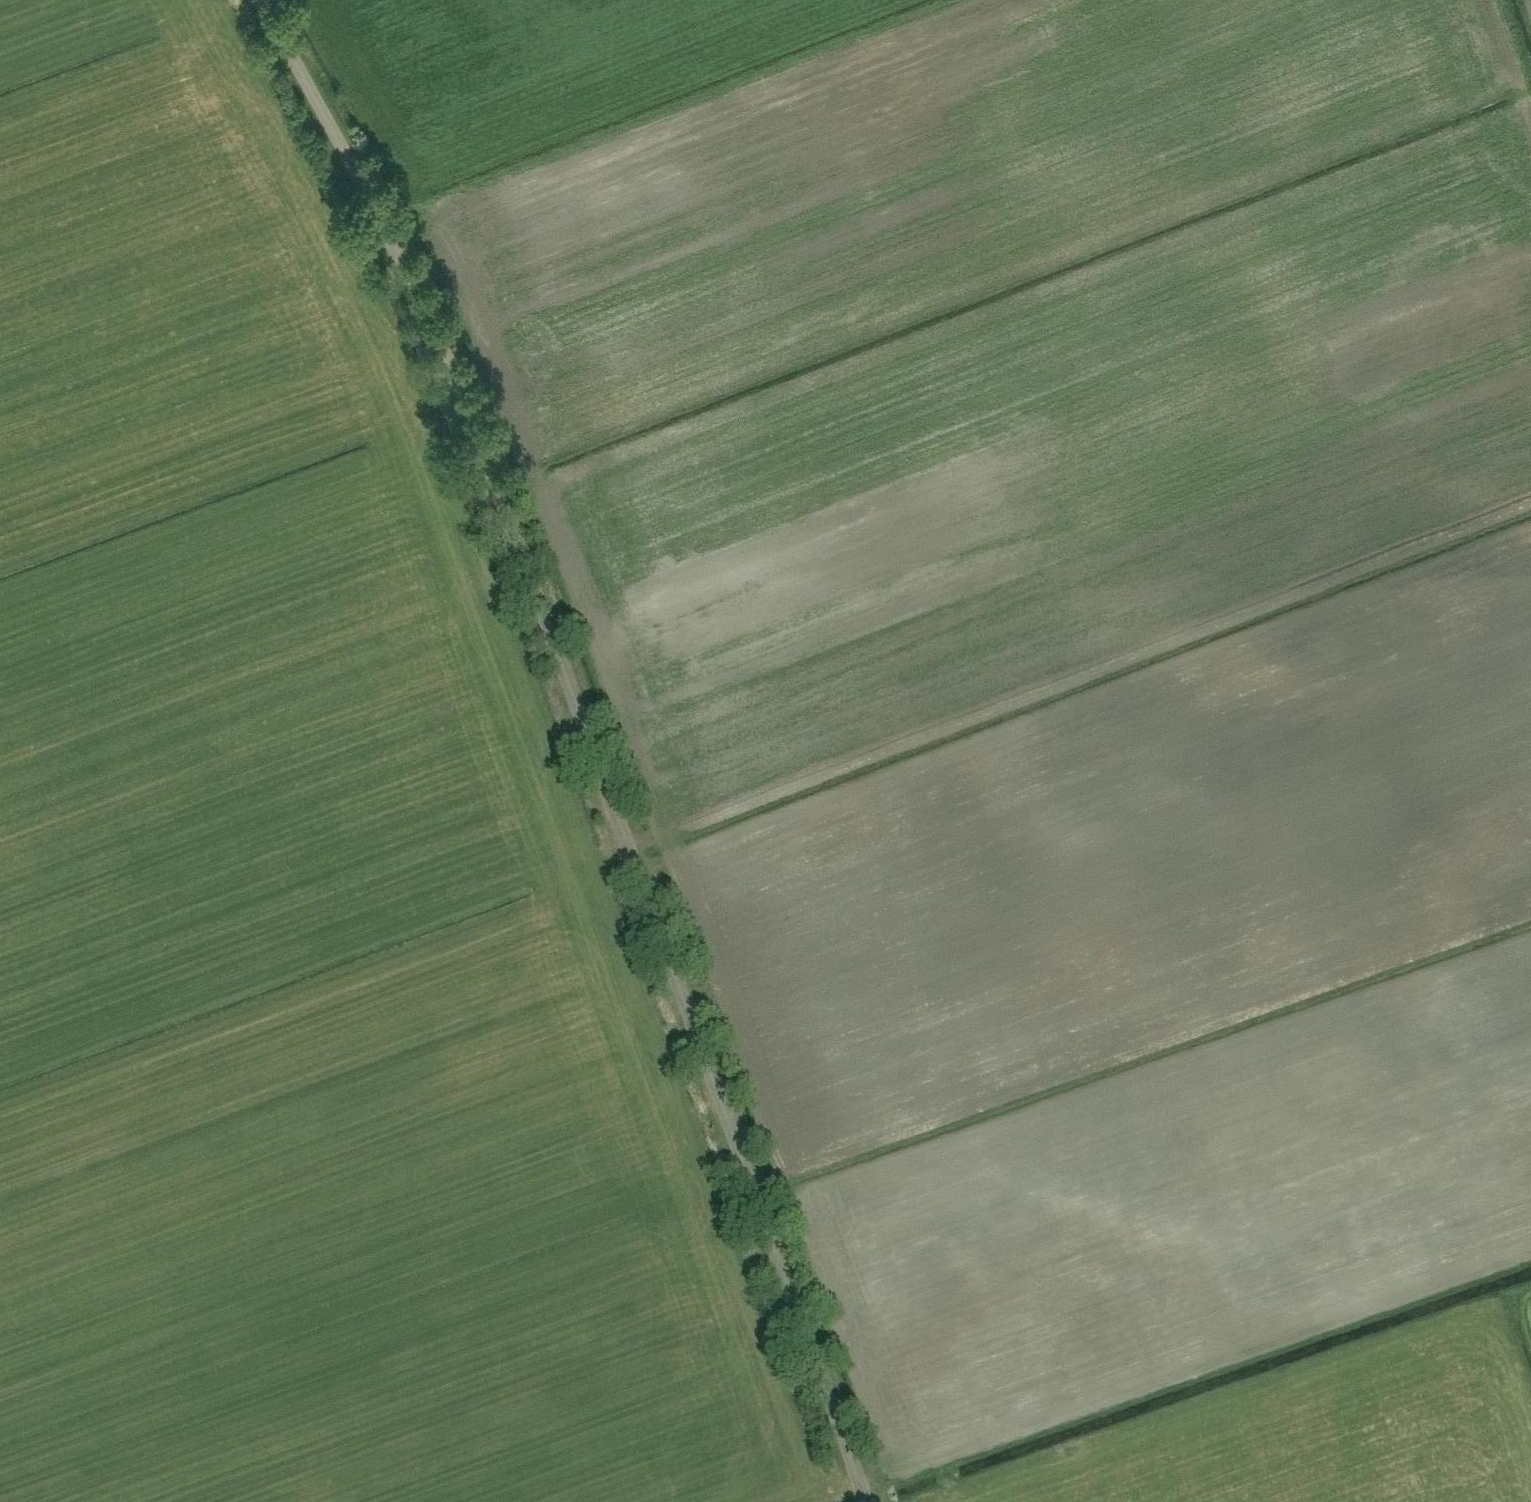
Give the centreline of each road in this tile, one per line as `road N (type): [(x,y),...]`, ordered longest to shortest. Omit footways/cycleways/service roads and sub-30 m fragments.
road 1 (unclassified): [(860,1501),(452,359),(264,0)]

